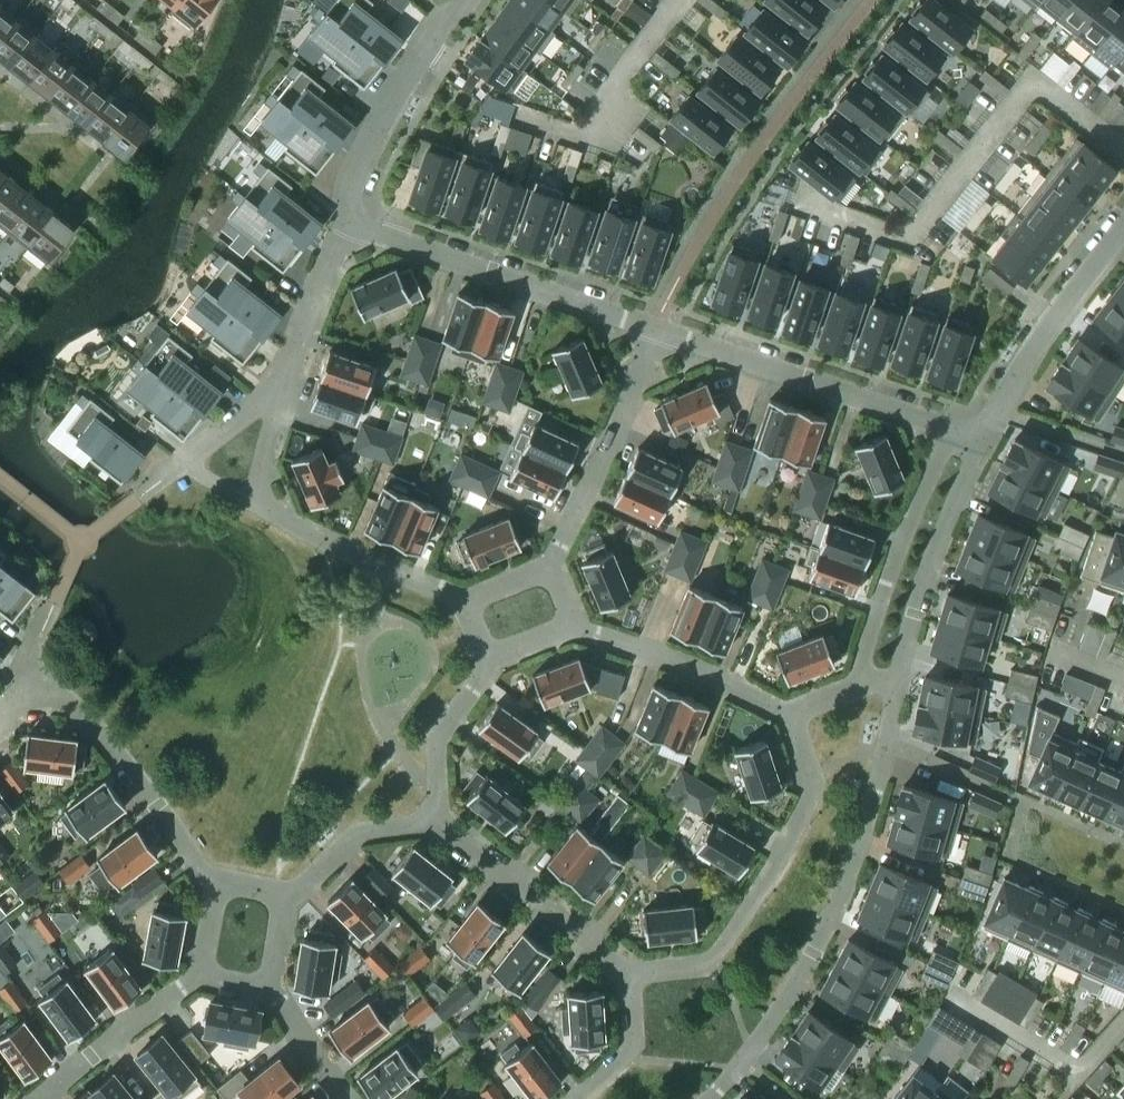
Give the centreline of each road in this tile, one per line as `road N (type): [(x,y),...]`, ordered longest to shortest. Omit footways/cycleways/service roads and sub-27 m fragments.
road 1 (residential): [(709,1098),(743,1070),(812,958),(856,859),(902,691)]
road 2 (residential): [(792,717),(810,759),(813,798),(717,965),(637,972)]
road 3 (residential): [(356,217),(658,331)]
road 4 (residential): [(658,331),(940,426)]
road 5 (residential): [(215,883),(86,720),(32,686)]
road 6 (residential): [(940,426),(858,678)]
road 7 (residential): [(902,691),(939,557),(983,441)]
road 8 (residential): [(553,566),(658,331)]
road 9 (residential): [(438,817),(637,972)]
road 10 (residential): [(983,441),(1123,237)]
road 11 (residential): [(460,0),(364,164),(356,217)]
road 12 (residential): [(577,624),(792,717)]
road 13 (residential): [(253,506),(467,598)]
road 14 (residential): [(45,1098),(199,975)]
road 15 (residential): [(356,217),(286,389)]
road 16 (residential): [(438,817),(439,741),(492,661)]
road 17 (residential): [(293,897),(376,826),(438,817)]
road 18 (residential): [(637,972),(632,1062),(592,1098)]
road 19 (residential): [(351,1098),(275,988)]
road 20 (residential): [(286,389),(186,465)]
road 21 (residential): [(286,389),(253,506)]

